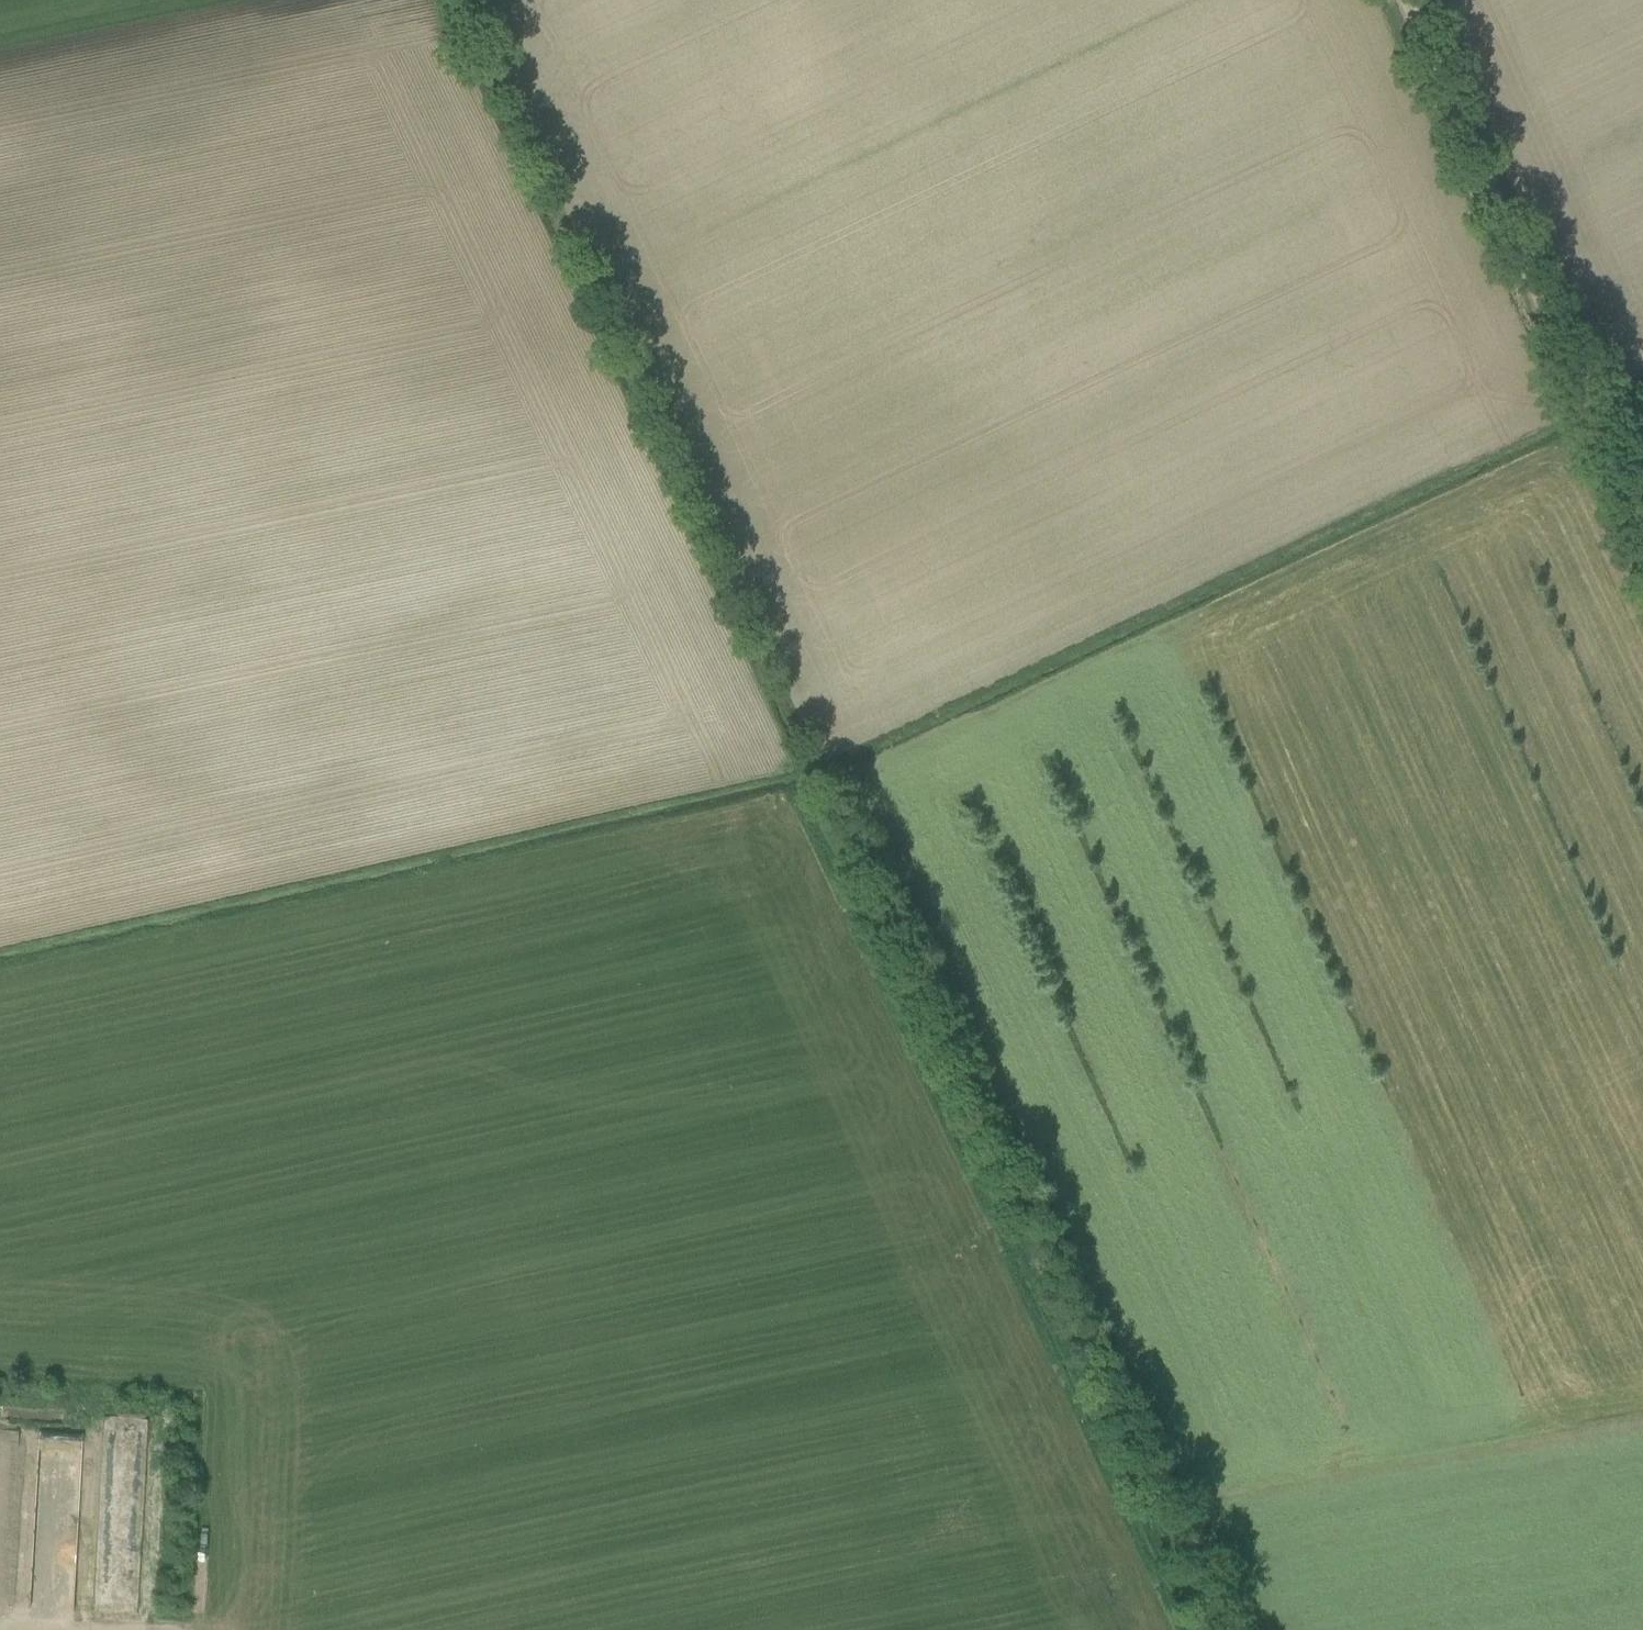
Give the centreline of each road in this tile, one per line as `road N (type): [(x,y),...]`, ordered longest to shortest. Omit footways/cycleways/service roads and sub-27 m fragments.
road 1 (track): [(1405,0),(1642,531)]

